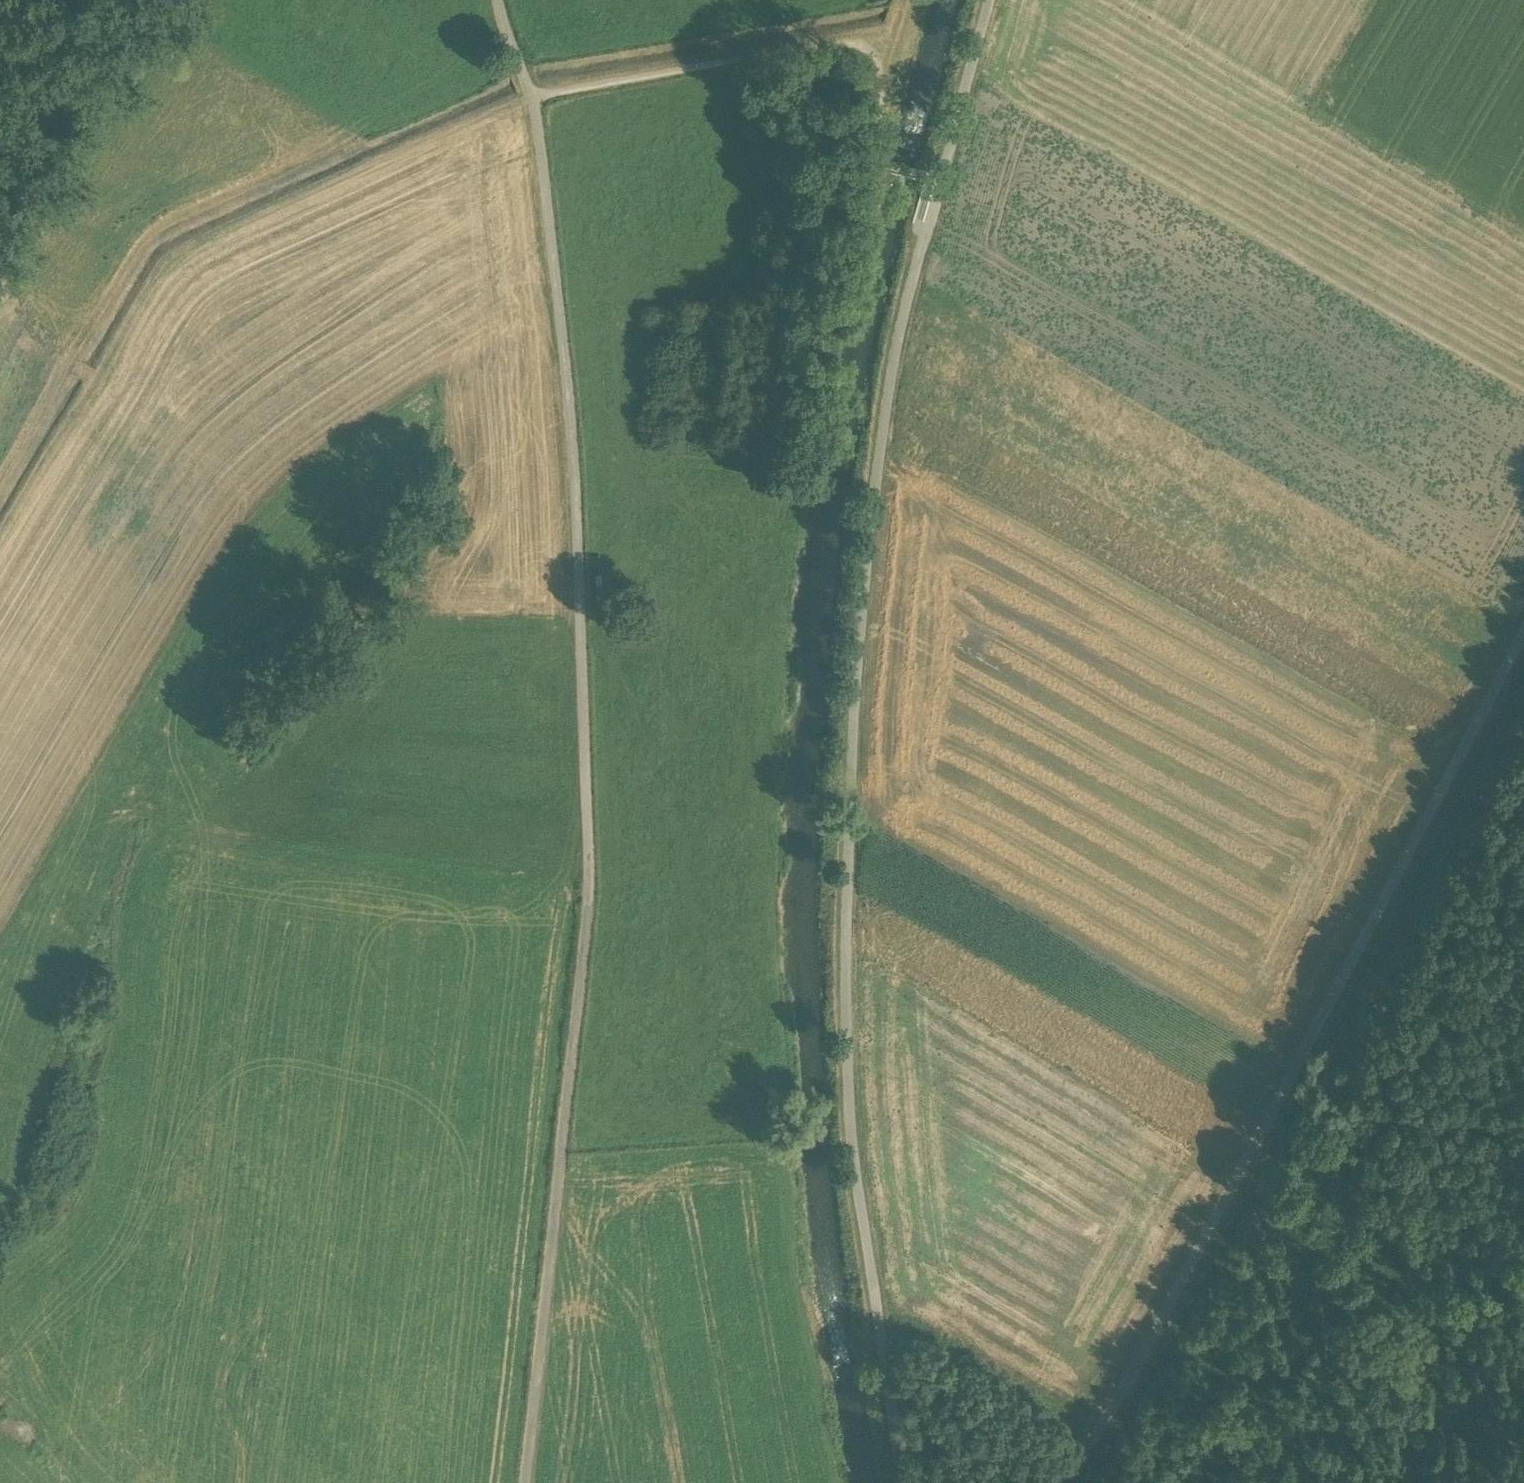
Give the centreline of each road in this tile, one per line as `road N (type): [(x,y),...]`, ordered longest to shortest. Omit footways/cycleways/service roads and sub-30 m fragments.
road 1 (track): [(533,97),(570,410),(588,891),(521,1482)]
road 2 (track): [(906,1482),(853,1157),(845,970),(872,493),(922,246)]
road 3 (track): [(1523,669),(1148,1385),(1080,1482)]
road 4 (track): [(533,97),(898,36),(868,153),(891,157)]
road 5 (track): [(922,246),(990,0)]

